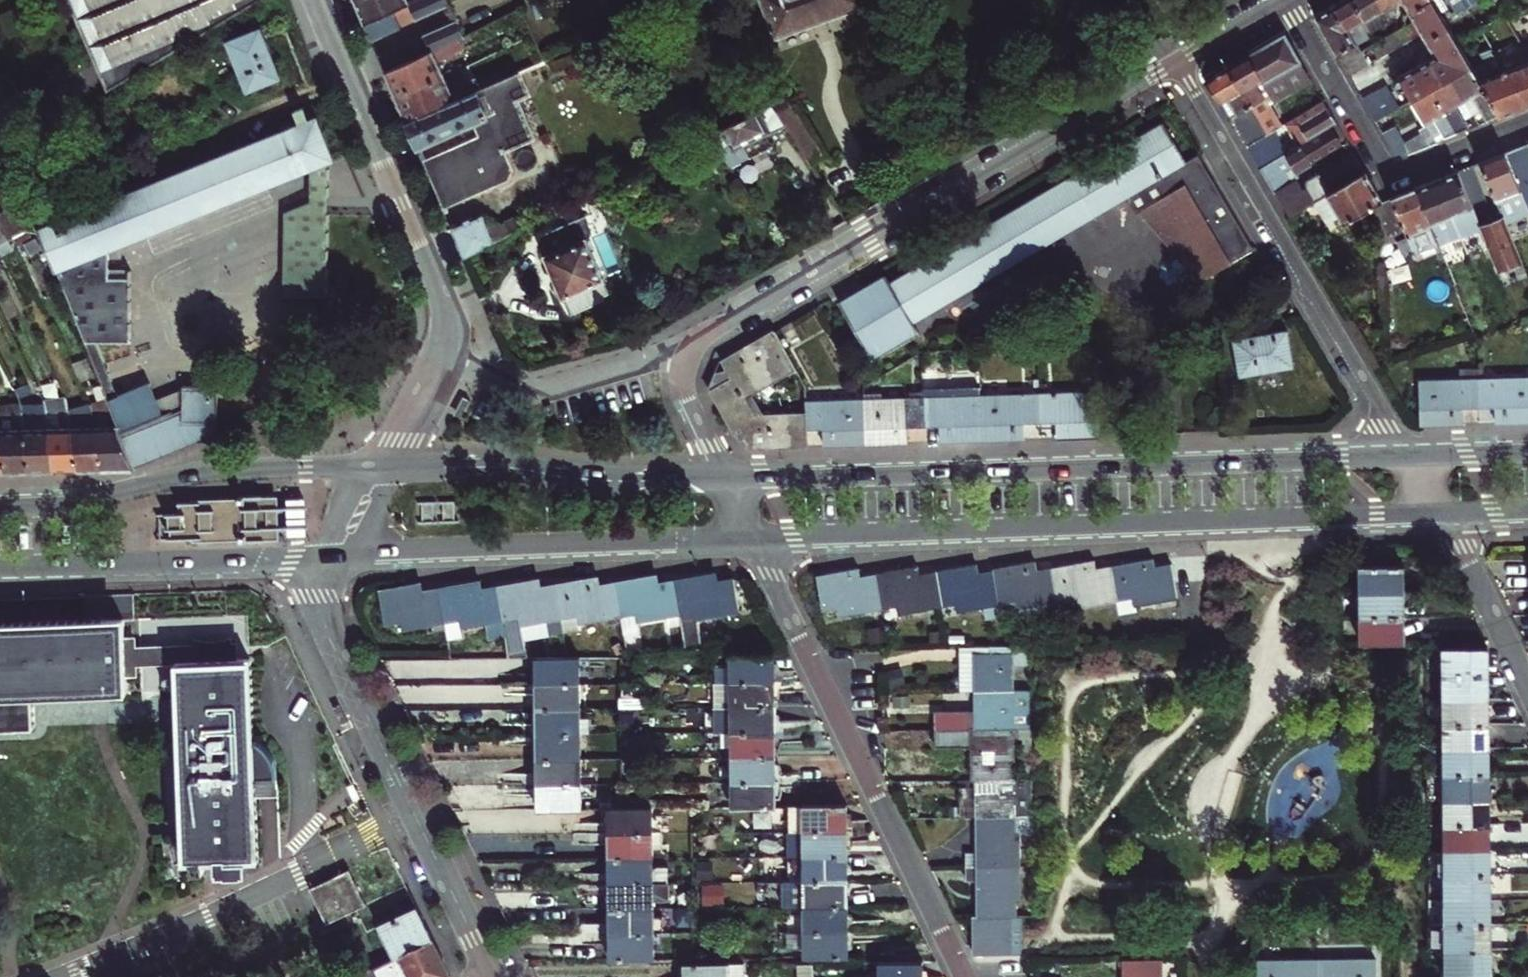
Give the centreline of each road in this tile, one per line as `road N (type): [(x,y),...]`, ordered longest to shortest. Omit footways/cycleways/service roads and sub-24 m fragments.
road 1 (secondary): [(752,540),(1447,511)]
road 2 (secondary): [(1411,455),(725,481)]
road 3 (residential): [(697,341),(1177,64)]
road 4 (residential): [(964,976),(752,540)]
road 5 (tertiary): [(493,976),(326,631),(327,557)]
road 6 (residential): [(1411,455),(1177,64)]
road 7 (secondary): [(327,557),(752,540)]
road 8 (secondary): [(387,467),(209,473),(90,500),(0,508)]
road 9 (residential): [(314,0),(450,316),(445,358)]
road 10 (residential): [(1287,0),(1384,165),(1409,170),(1527,124)]
road 11 (secondary): [(725,481),(387,467)]
road 12 (secondary): [(0,567),(327,557)]
road 13 (residential): [(445,358),(510,384),(544,387),(697,341)]
road 14 (residential): [(1527,681),(1447,511)]
road 15 (residential): [(725,481),(681,385),(697,341)]
road 16 (residential): [(445,358),(387,467)]
road 17 (residential): [(1177,64),(1280,0)]

